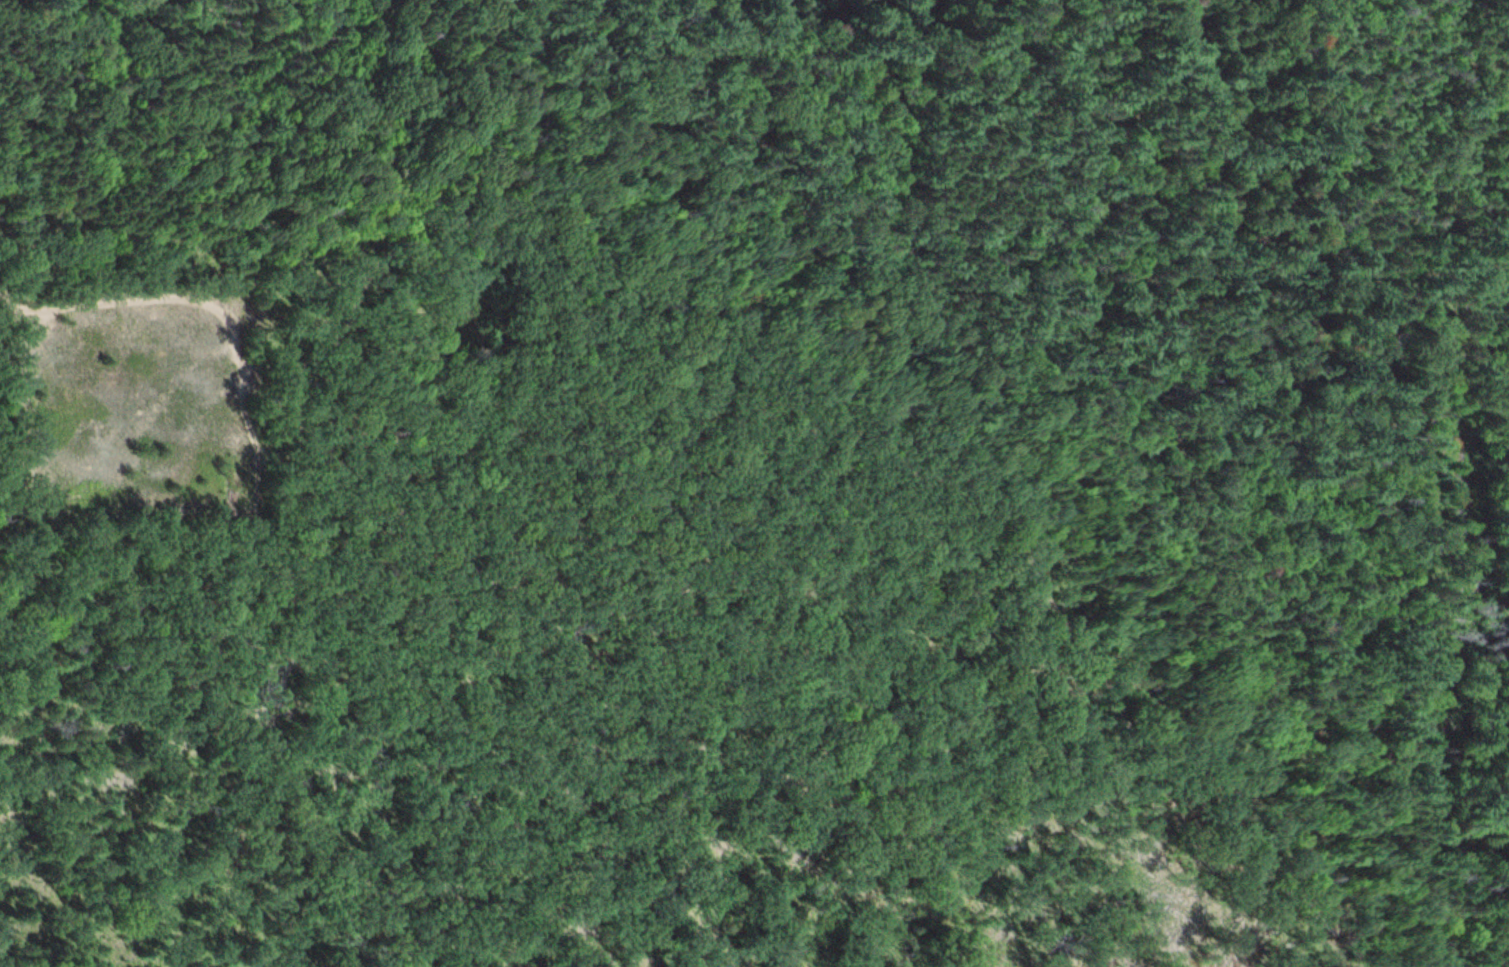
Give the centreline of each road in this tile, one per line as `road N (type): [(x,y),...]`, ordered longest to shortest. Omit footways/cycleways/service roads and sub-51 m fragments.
road 1 (track): [(240,368),(289,368),(324,347),(348,324),(368,265),(419,230),(528,204),(556,249),(568,316),(604,355),(731,386),(781,428),(865,444),(927,480),(1006,504),(1031,551),(1031,575),(1139,733),(1149,775),(1200,850),(1441,966)]
road 2 (track): [(0,293),(25,309),(48,311),(152,293),(225,304),(236,320),(233,346),(259,457)]

